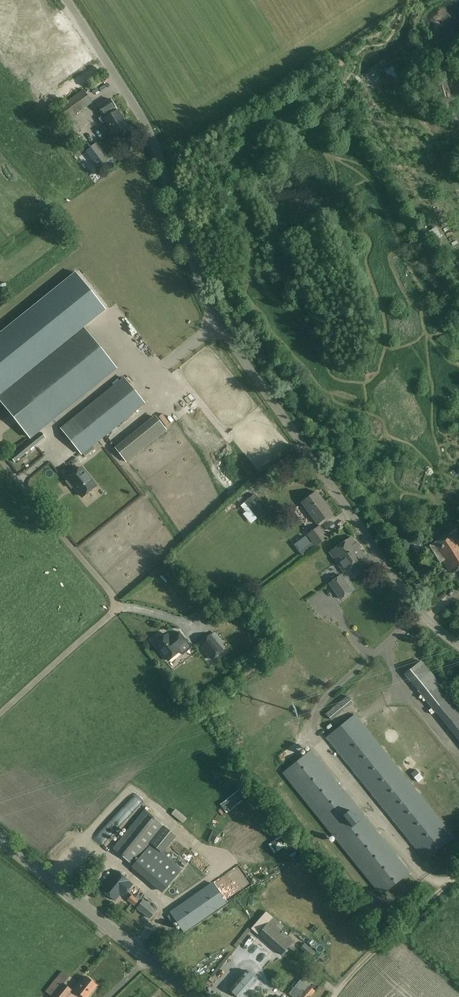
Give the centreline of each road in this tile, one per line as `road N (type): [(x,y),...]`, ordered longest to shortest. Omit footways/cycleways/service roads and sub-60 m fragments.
road 1 (unclassified): [(458,645),(420,610),(227,336),(144,121),(68,0)]
road 2 (track): [(0,456),(115,604),(0,713)]
road 3 (unclassified): [(195,996),(0,839)]
road 4 (unclassified): [(332,996),(458,875)]

